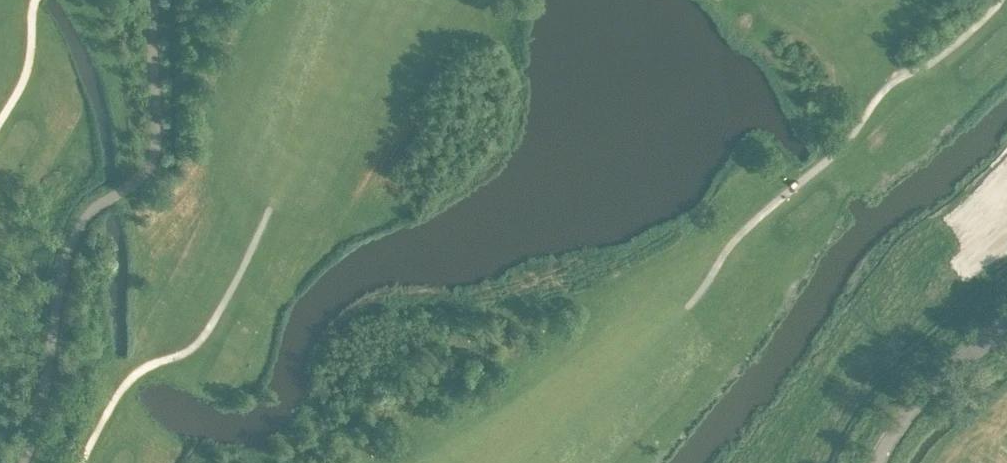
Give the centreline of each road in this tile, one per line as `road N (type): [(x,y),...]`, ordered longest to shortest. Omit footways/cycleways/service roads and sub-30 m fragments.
road 1 (unclassified): [(878,462),(933,390),(1006,324)]

